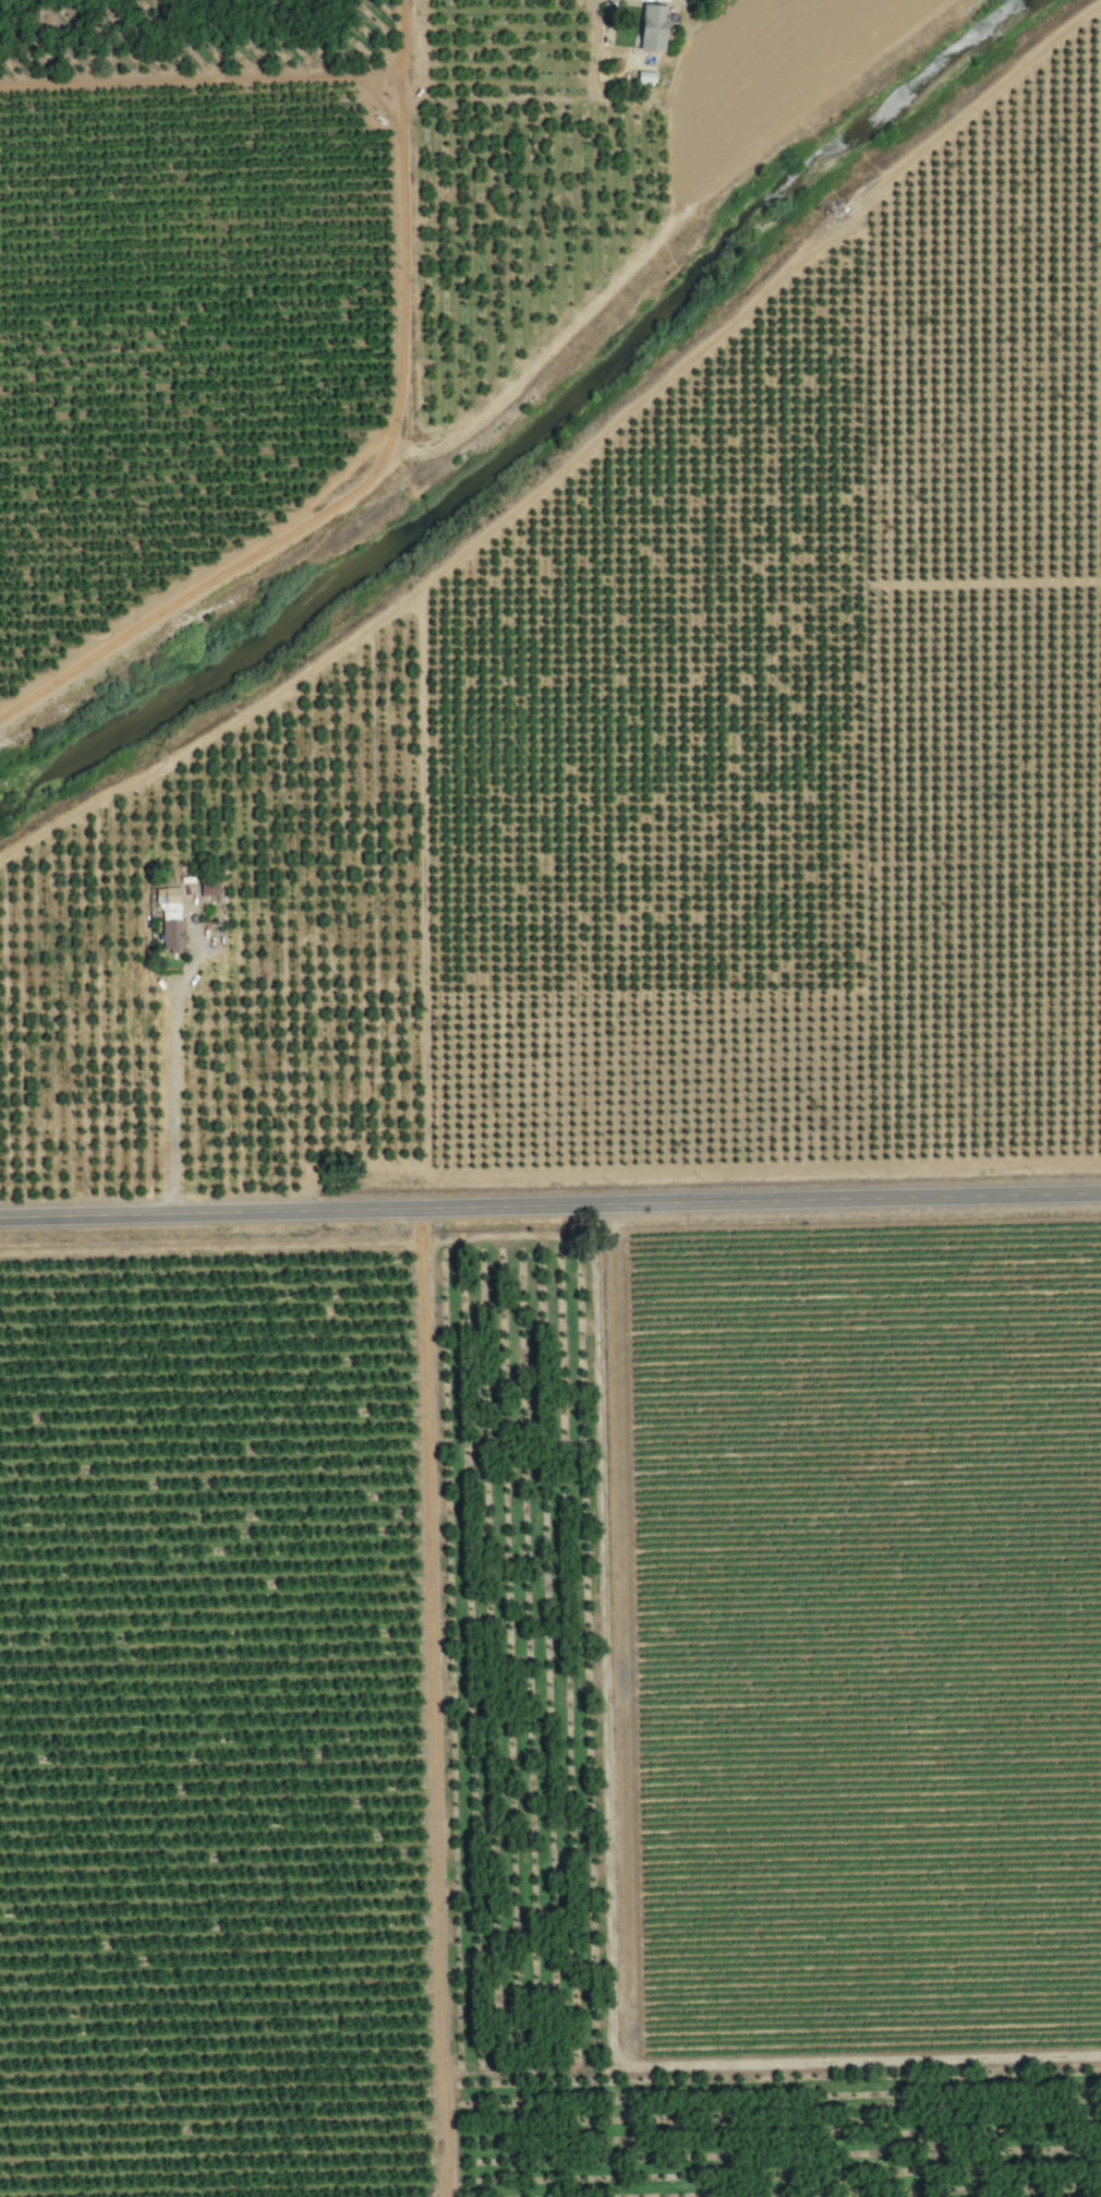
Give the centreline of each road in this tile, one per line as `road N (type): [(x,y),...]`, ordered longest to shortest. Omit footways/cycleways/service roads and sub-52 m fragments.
road 1 (tertiary): [(0,1222),(1100,1196)]

